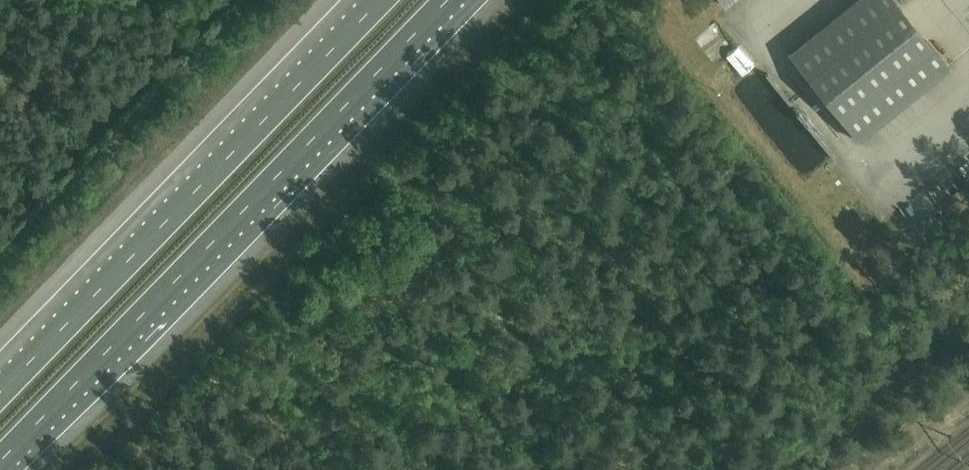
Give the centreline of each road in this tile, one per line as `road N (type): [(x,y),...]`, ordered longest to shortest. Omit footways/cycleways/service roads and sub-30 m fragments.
road 1 (motorway): [(0,462),(448,0)]
road 2 (motorway): [(379,0),(0,393)]

